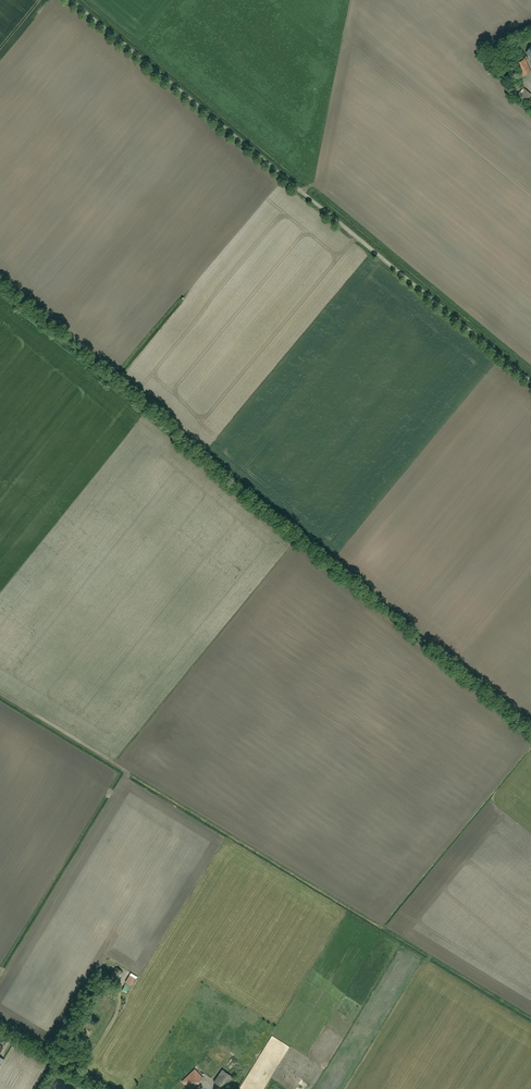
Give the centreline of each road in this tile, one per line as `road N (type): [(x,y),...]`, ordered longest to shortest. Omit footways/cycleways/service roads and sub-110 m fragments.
road 1 (track): [(0,981),(128,771),(0,692)]
road 2 (unclassified): [(101,1088),(0,1024)]

